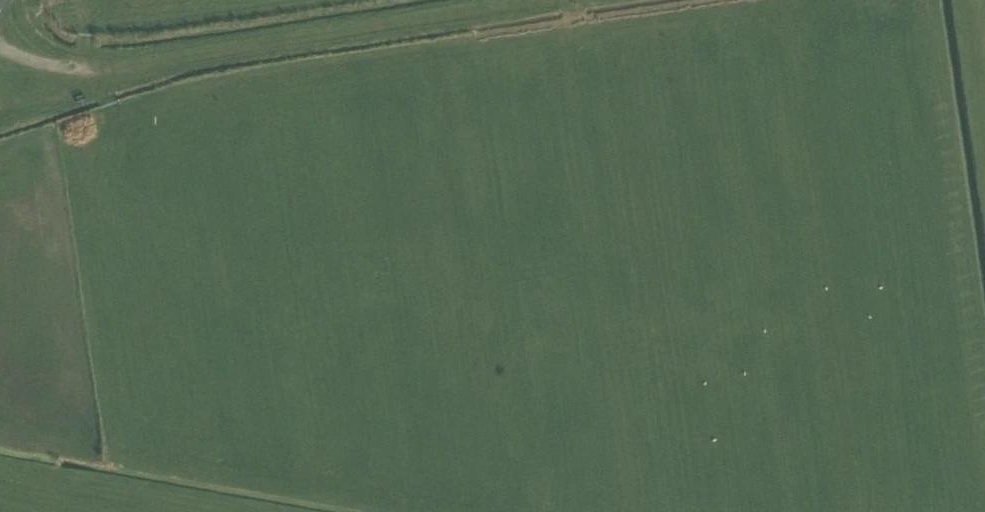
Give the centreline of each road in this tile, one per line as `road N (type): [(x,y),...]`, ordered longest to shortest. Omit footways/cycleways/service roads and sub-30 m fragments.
road 1 (track): [(540,0),(86,77),(0,50)]

